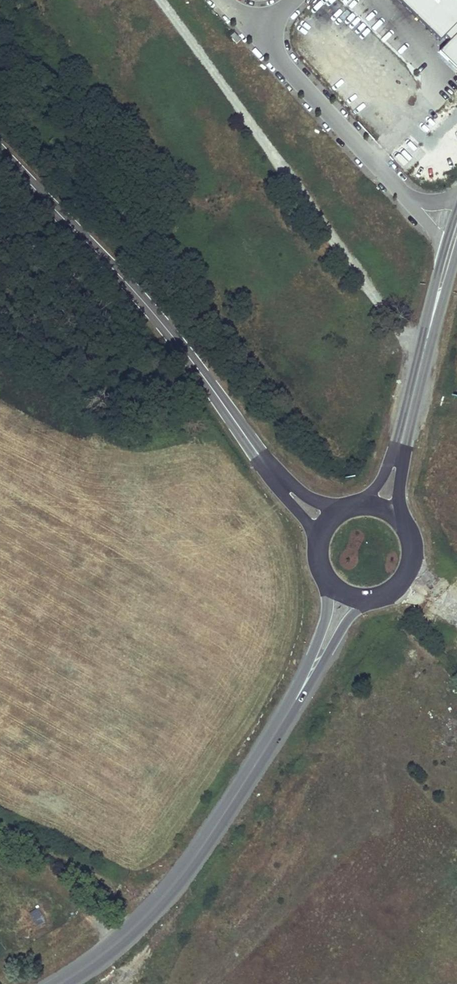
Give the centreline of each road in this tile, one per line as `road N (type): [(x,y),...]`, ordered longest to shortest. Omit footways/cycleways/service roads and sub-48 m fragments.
road 1 (tertiary): [(0,145),(180,343),(268,467)]
road 2 (secondary): [(60,983),(167,897),(315,665)]
road 3 (secondary): [(382,506),(456,232)]
road 4 (residential): [(277,29),(284,63),(448,232)]
road 5 (track): [(115,945),(98,921),(101,889),(0,823)]

